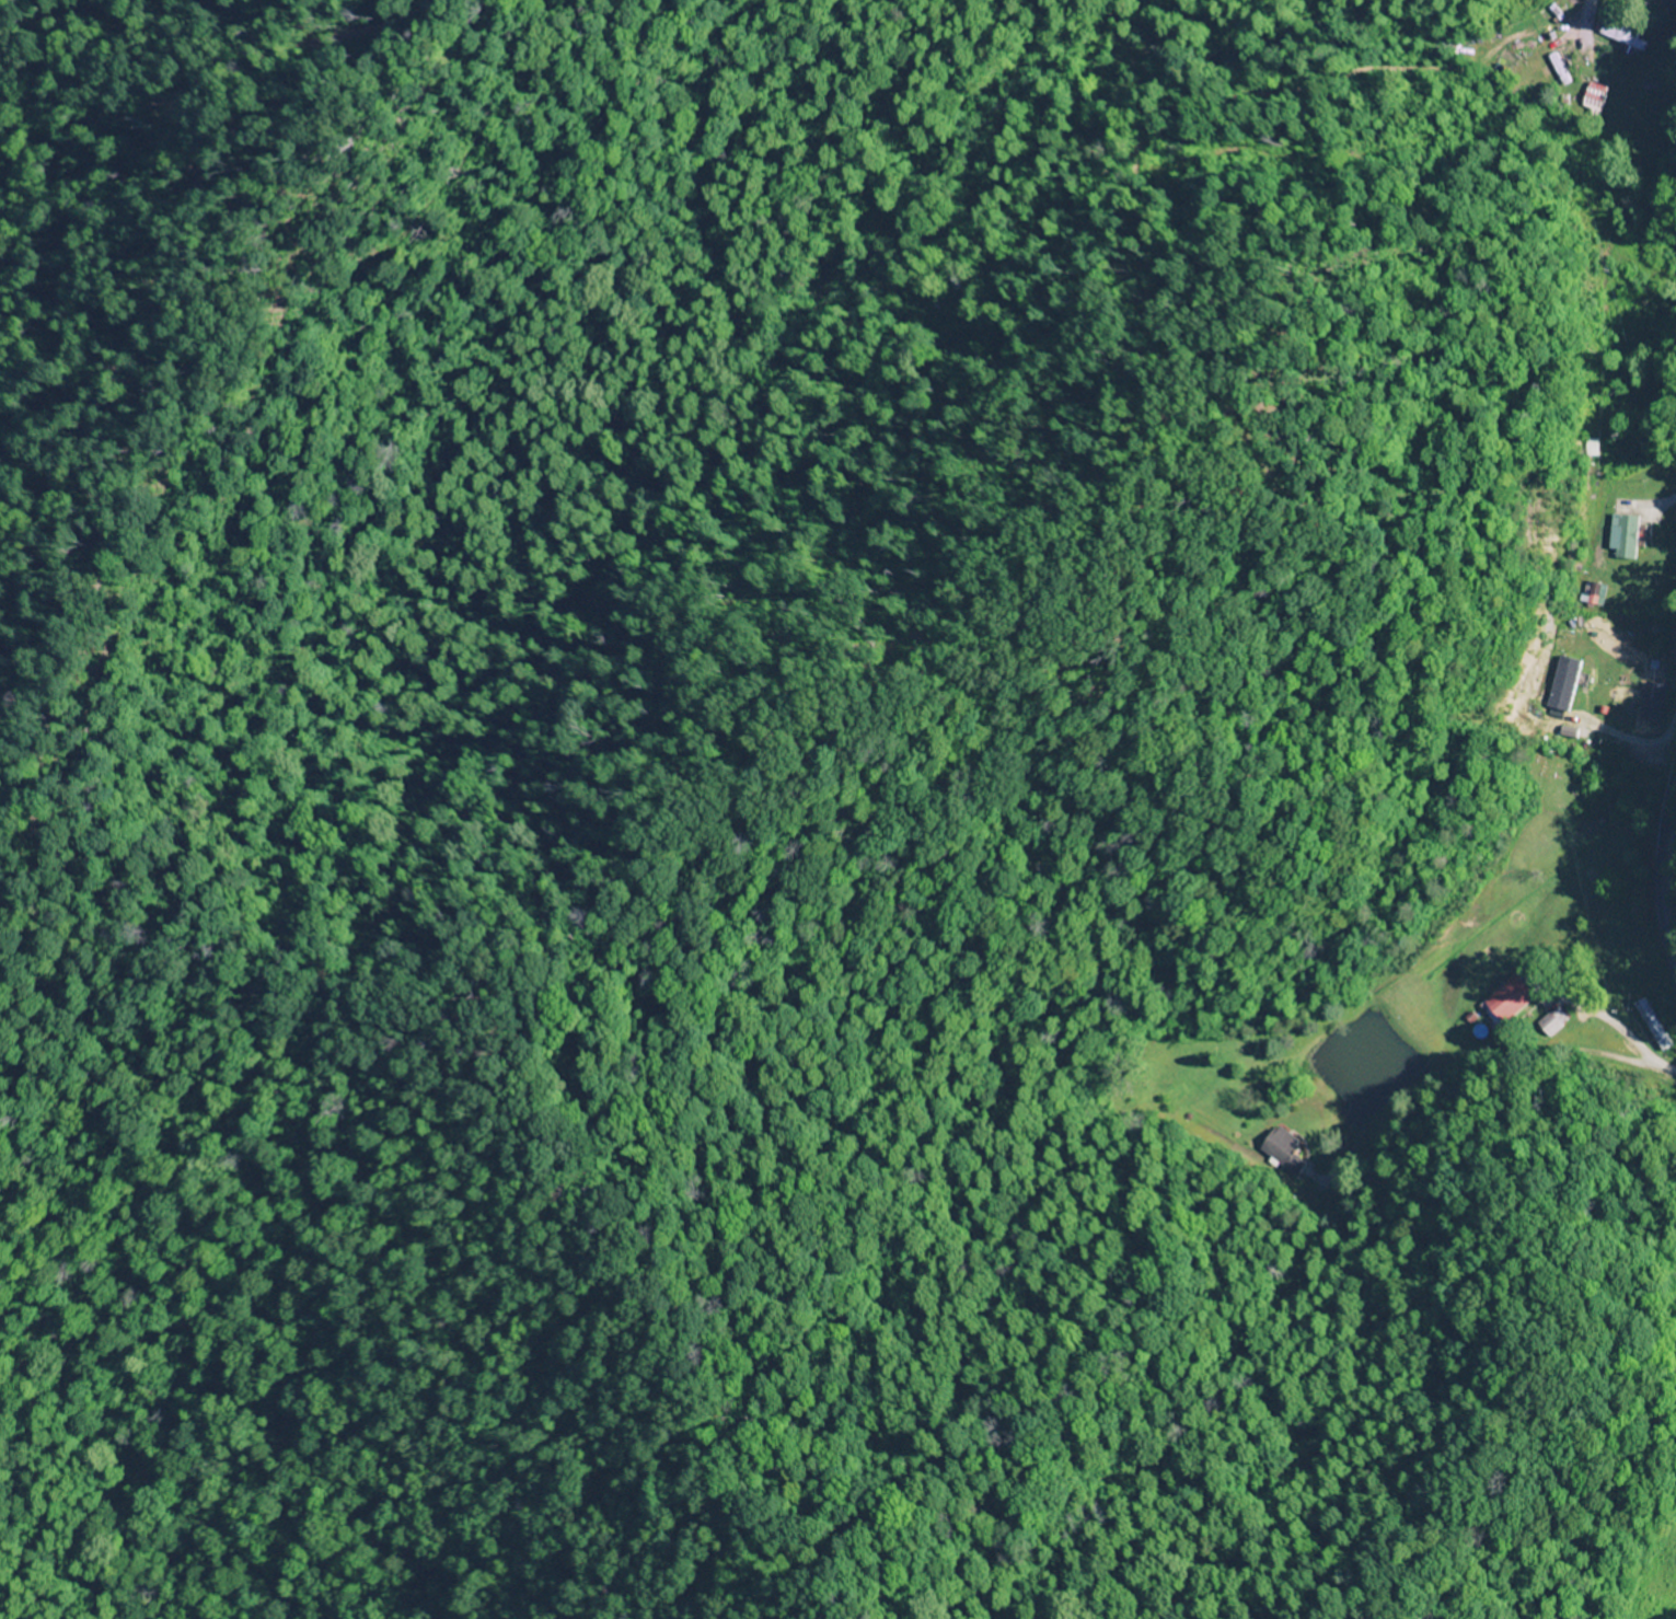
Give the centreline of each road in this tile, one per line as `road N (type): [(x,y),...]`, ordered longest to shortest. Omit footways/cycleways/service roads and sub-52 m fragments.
road 1 (residential): [(1675,1181),(1496,1314)]

